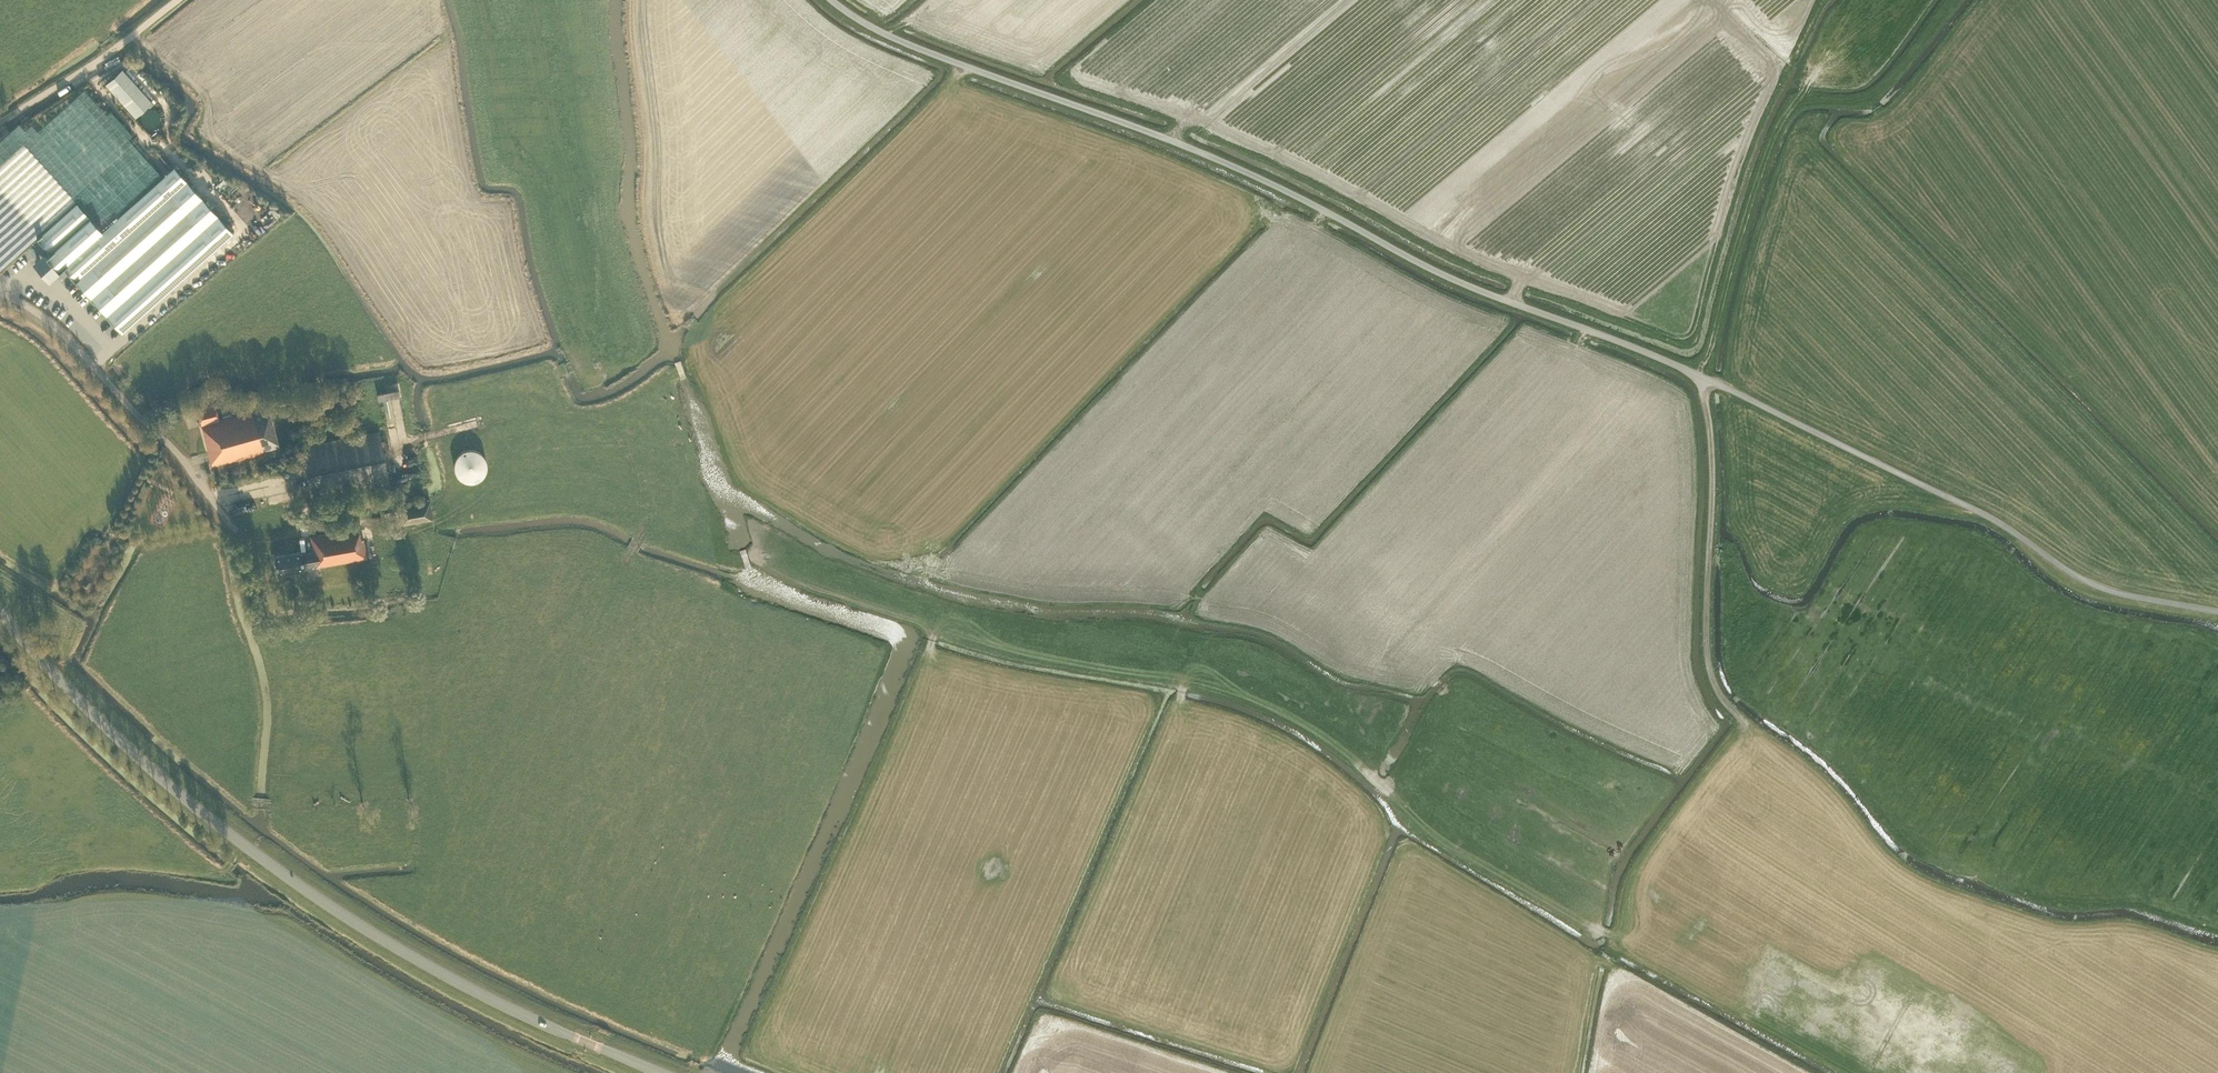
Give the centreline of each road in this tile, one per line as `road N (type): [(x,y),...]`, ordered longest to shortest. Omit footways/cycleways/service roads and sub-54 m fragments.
road 1 (unclassified): [(2217,612),(2084,580),(2001,523),(1703,377),(1450,278),(1176,142),(880,32),(833,0)]
road 2 (tertiary): [(665,1072),(533,1018),(333,907),(143,760),(0,610)]
road 3 (track): [(1753,735),(1726,704),(1708,655),(1713,468),(1703,373),(1770,146),(1815,71)]
road 4 (residential): [(231,534),(80,349),(0,290)]
road 5 (unclassified): [(177,0),(0,122)]

